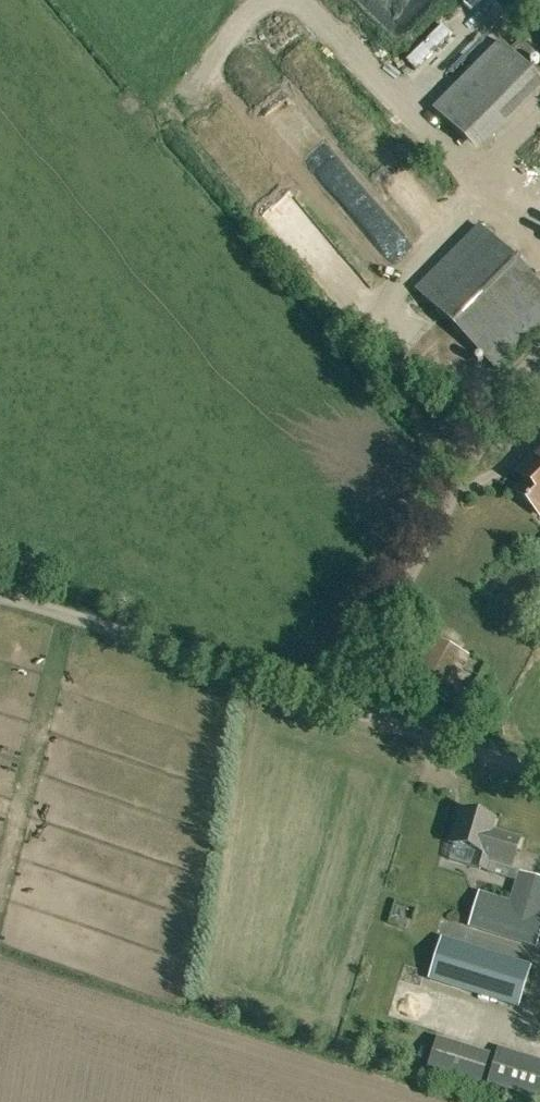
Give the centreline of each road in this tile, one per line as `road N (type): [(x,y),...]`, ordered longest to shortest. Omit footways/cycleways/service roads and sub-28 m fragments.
road 1 (unclassified): [(0,596),(539,775)]

